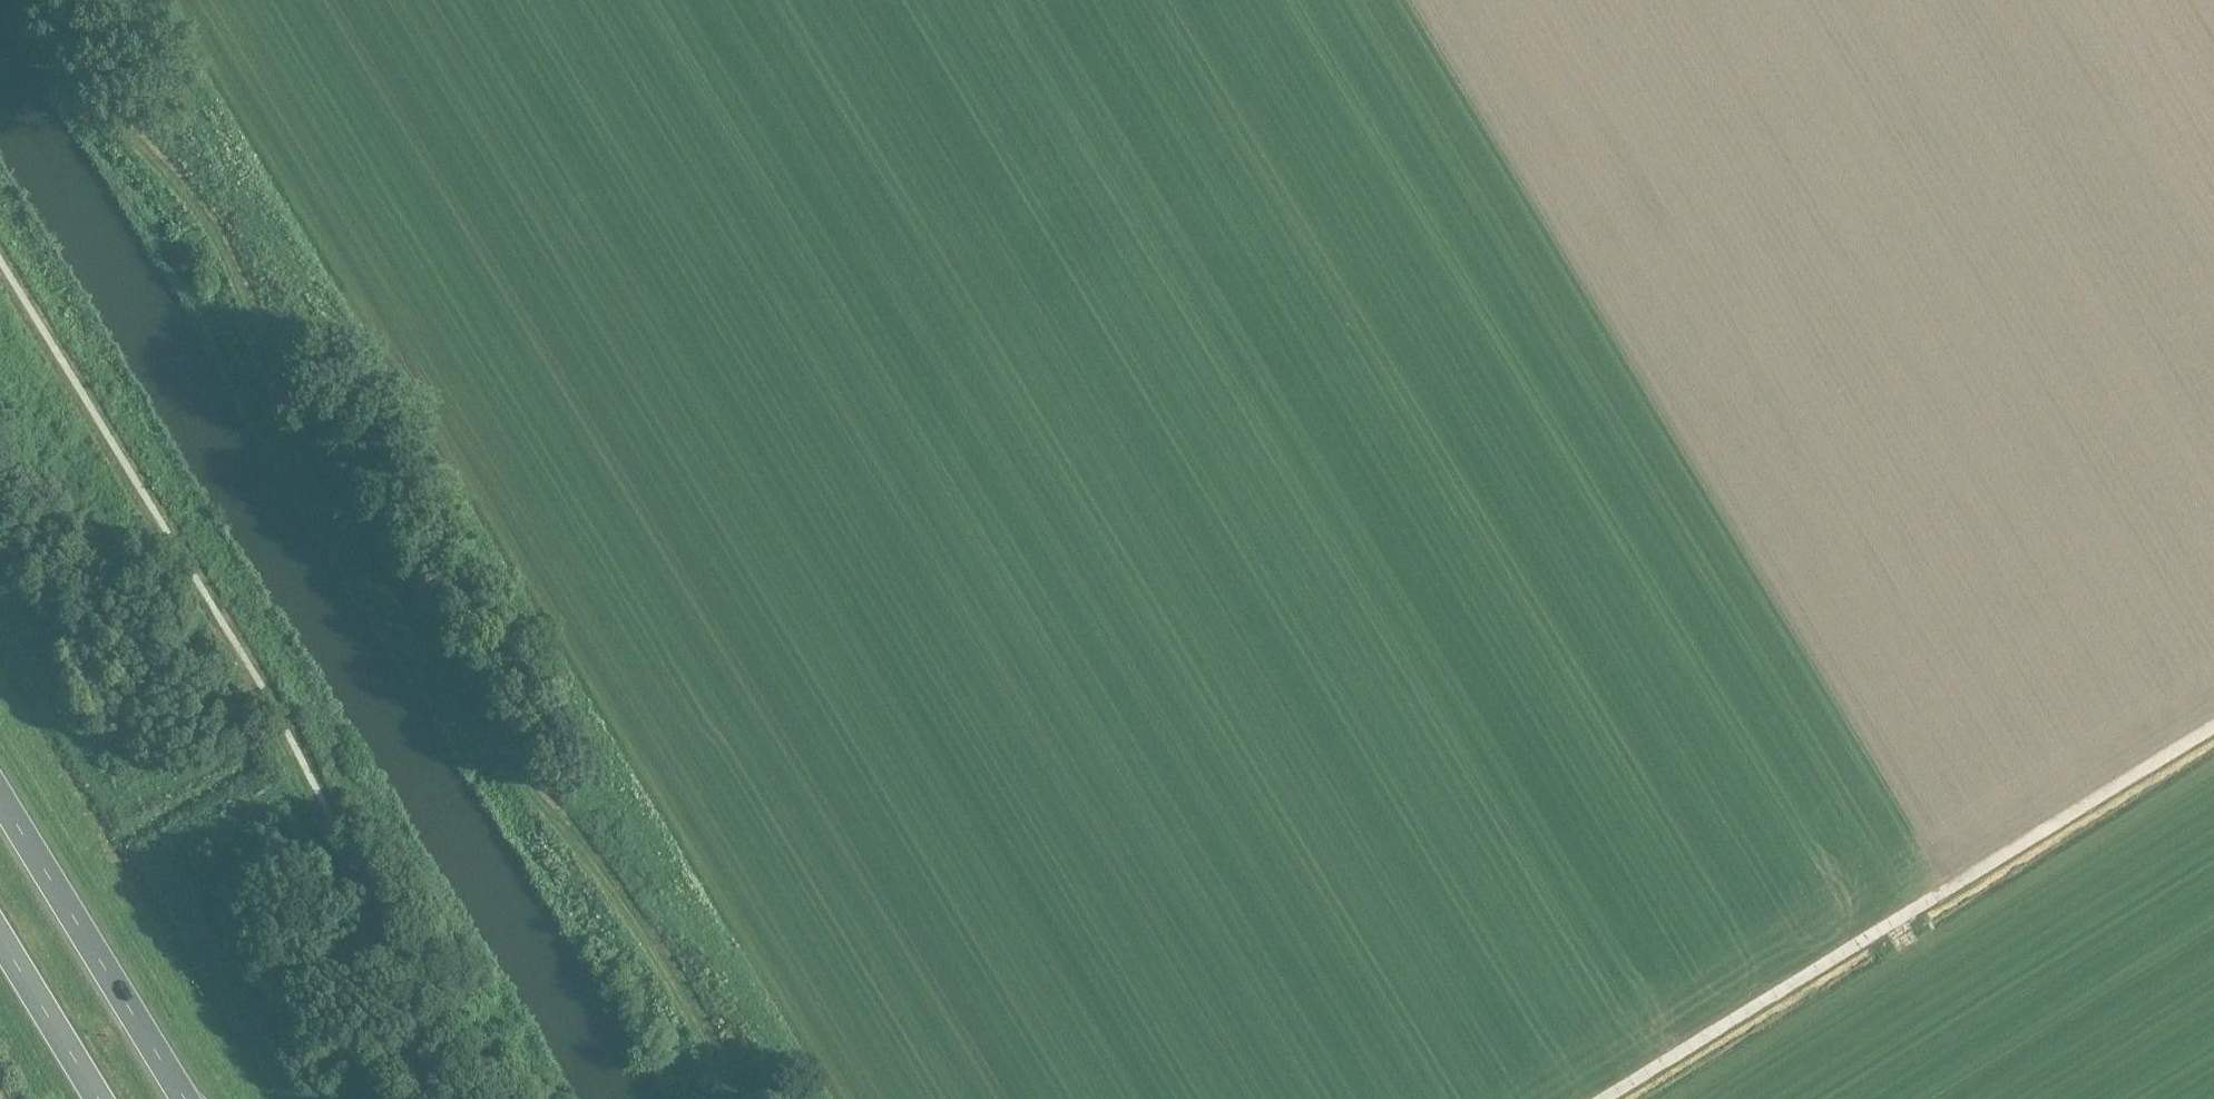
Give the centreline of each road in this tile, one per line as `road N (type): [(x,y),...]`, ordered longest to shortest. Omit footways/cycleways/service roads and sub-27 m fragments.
road 1 (trunk): [(184,1098),(0,799)]
road 2 (trunk): [(0,939),(98,1098)]

